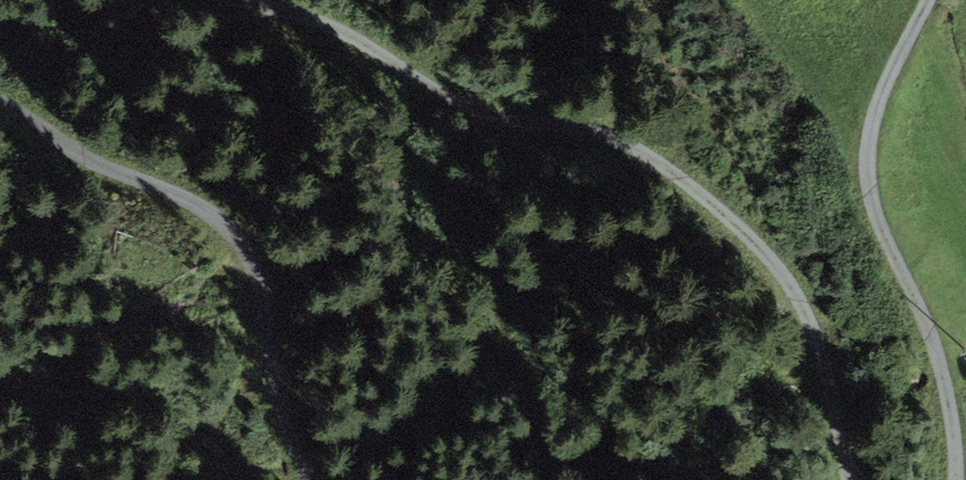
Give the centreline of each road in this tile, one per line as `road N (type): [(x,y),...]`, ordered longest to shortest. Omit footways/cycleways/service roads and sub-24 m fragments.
road 1 (track): [(852,479),(811,322),(794,286),(680,178),(600,133),(469,107),(319,21),(247,0)]
road 2 (track): [(0,102),(86,158),(200,207),(243,243),(261,299),(278,409),(311,479)]
road 3 (track): [(930,0),(879,101),(868,159),(879,227),(941,369),(954,479)]

